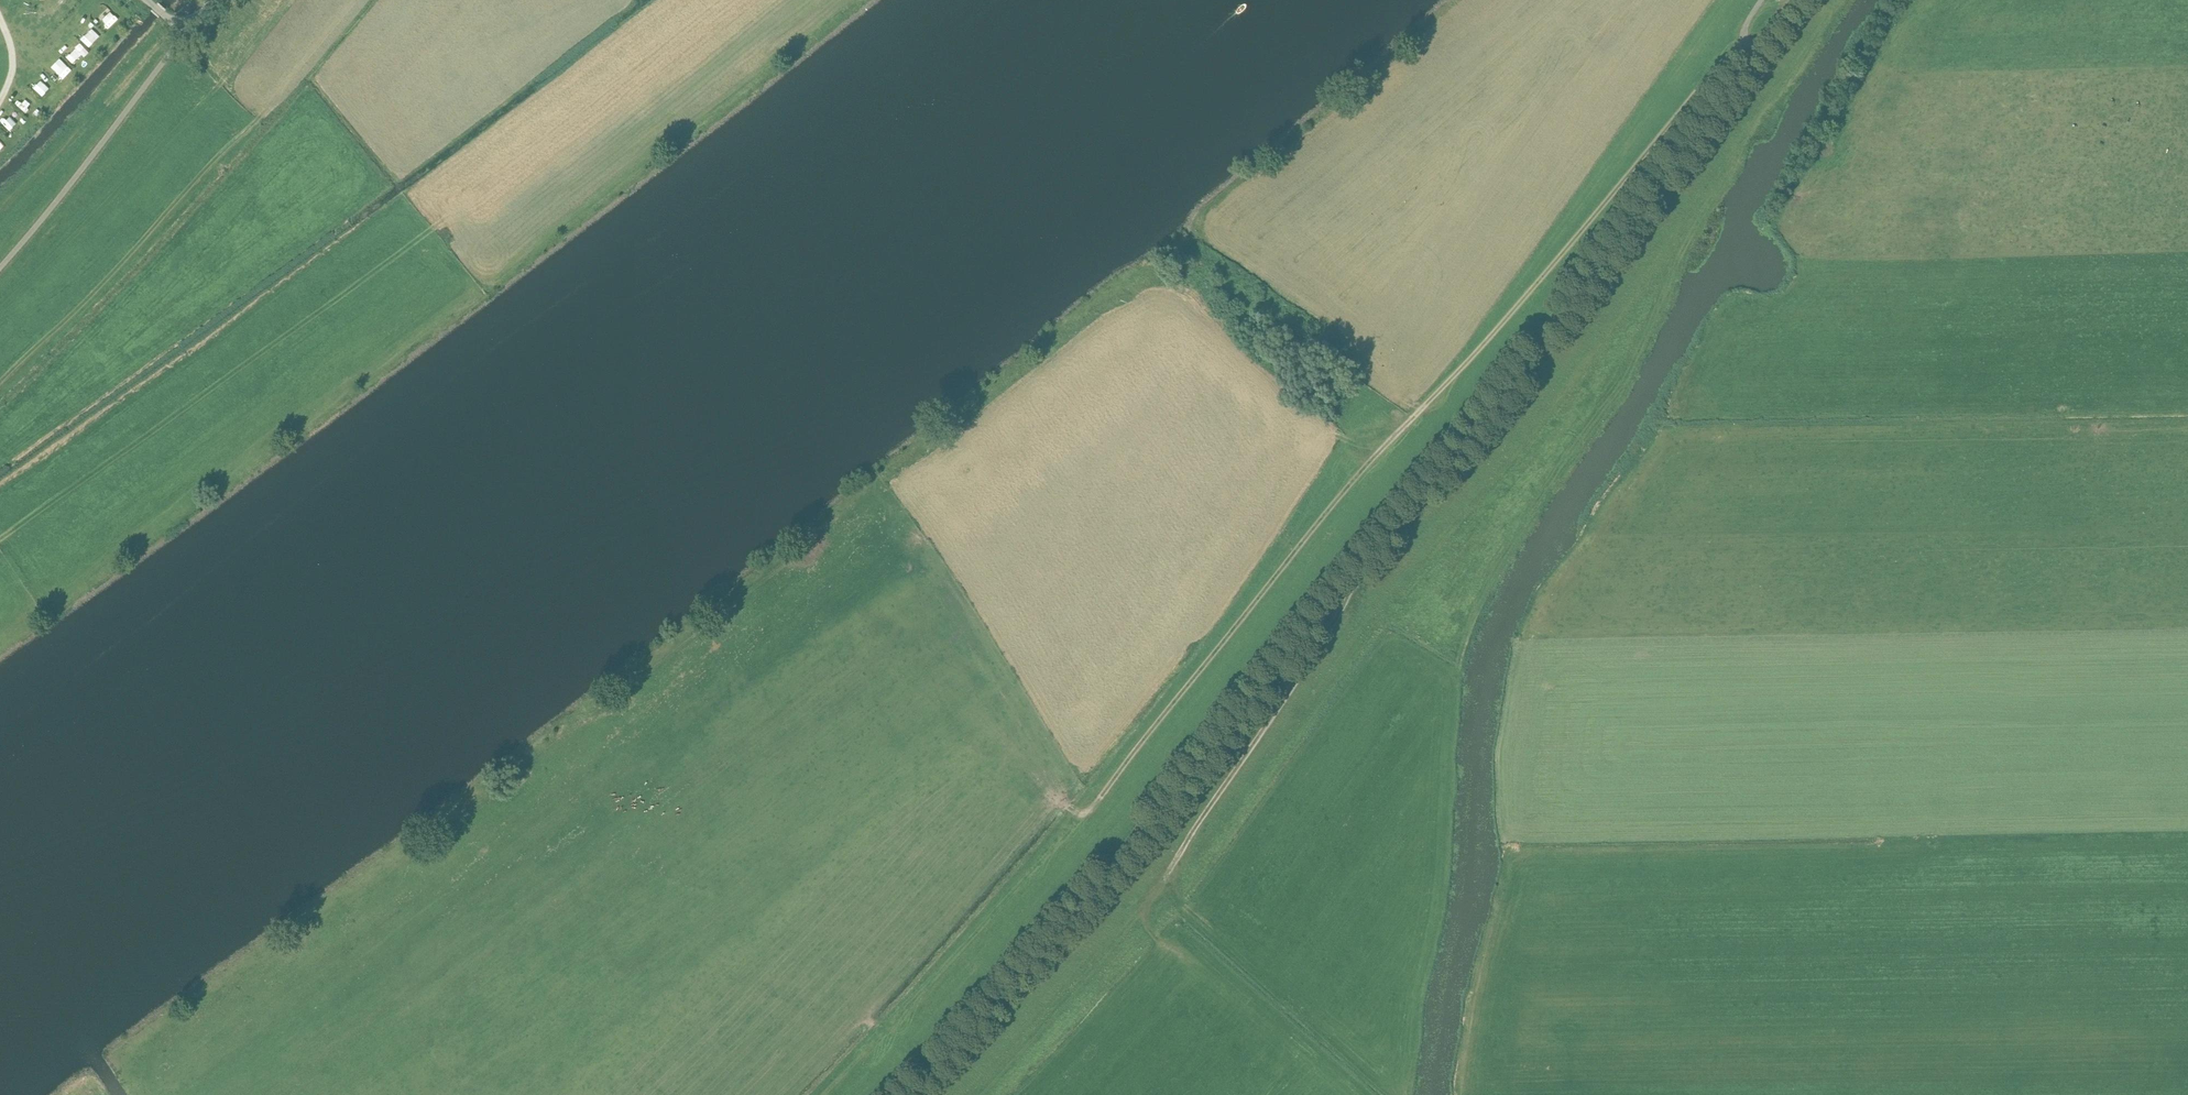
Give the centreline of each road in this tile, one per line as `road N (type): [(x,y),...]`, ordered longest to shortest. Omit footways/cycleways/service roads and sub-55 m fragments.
road 1 (tertiary): [(908,1094),(1219,740),(1574,300),(1796,0)]

